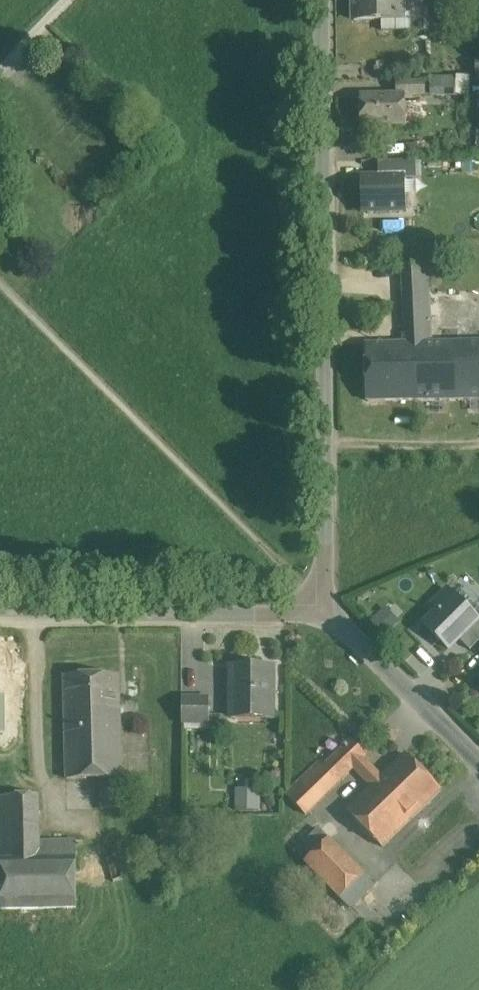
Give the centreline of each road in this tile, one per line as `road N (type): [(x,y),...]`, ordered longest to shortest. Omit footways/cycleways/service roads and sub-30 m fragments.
road 1 (tertiary): [(329,616),(319,0)]
road 2 (tertiary): [(0,615),(329,616)]
road 3 (tertiary): [(329,616),(478,757)]

